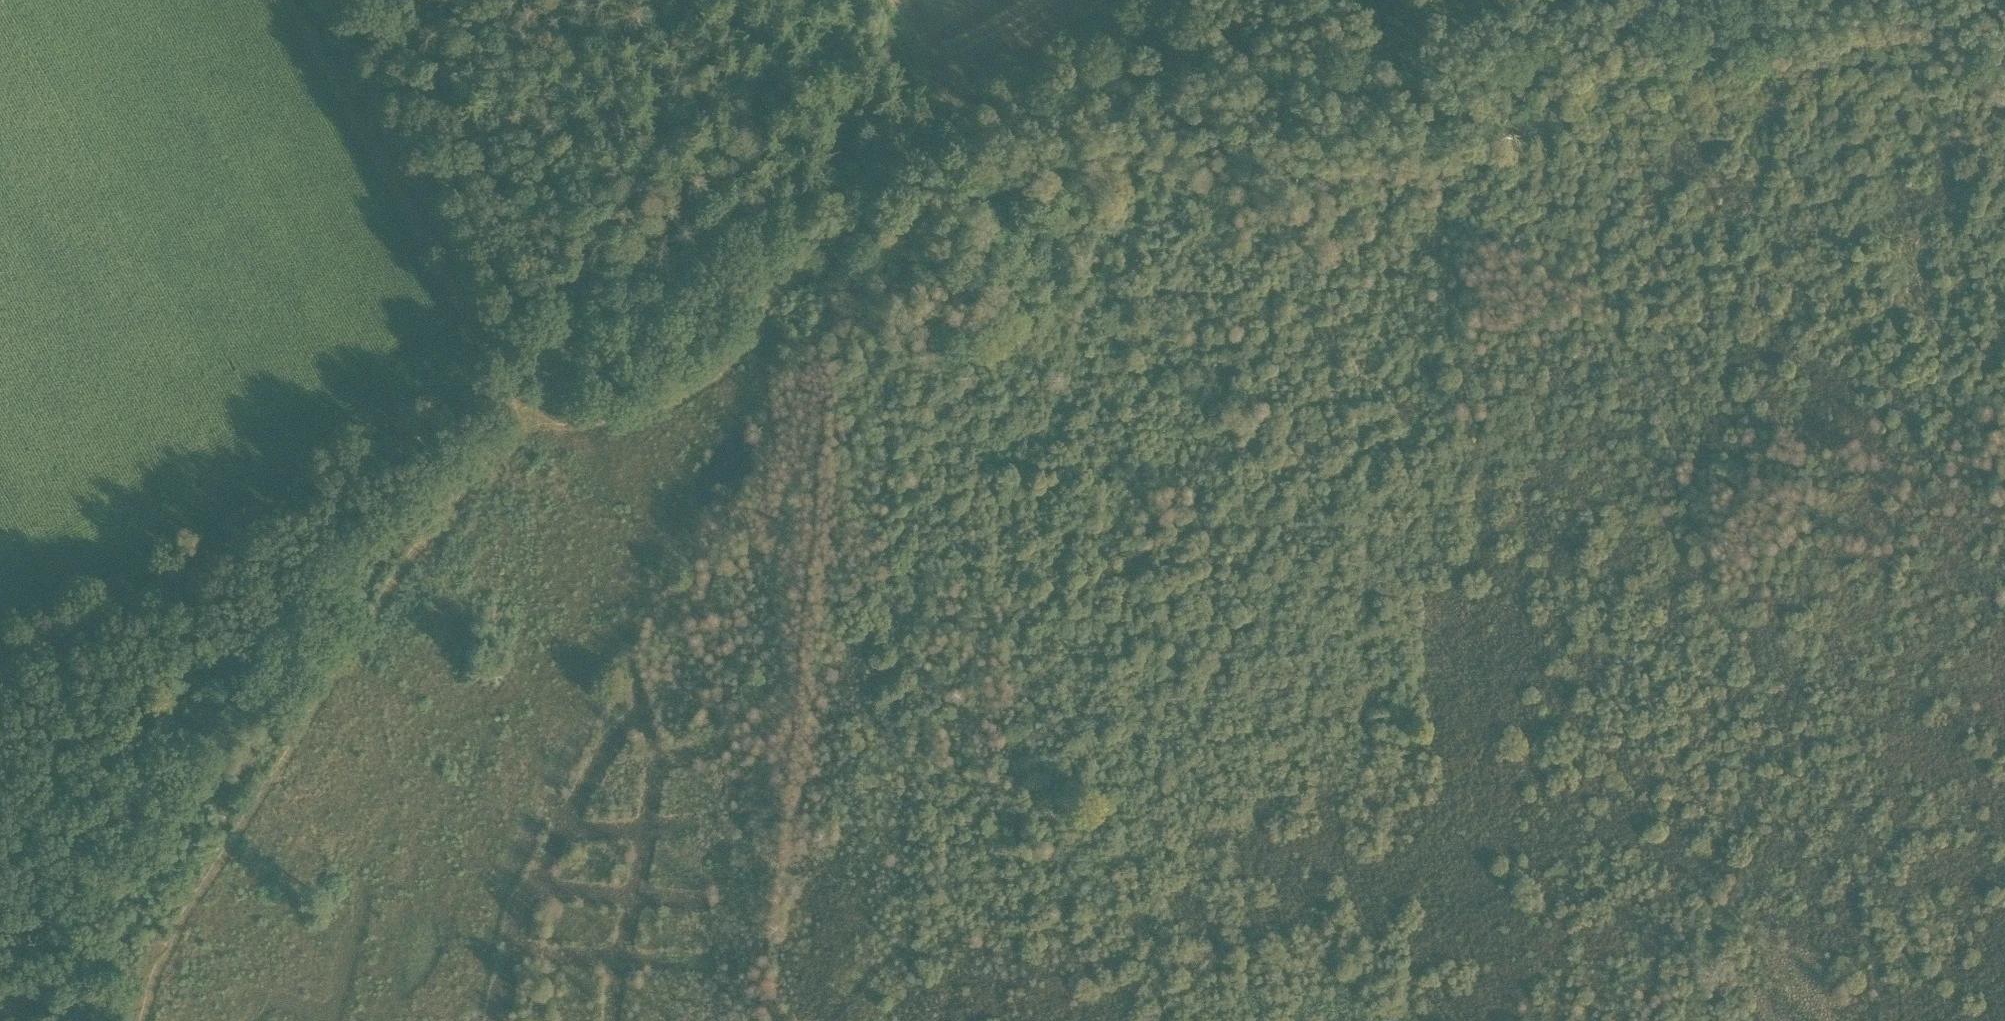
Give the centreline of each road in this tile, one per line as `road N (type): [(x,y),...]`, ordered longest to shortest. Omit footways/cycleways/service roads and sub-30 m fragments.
road 1 (track): [(1174,0),(512,371)]
road 2 (track): [(512,371),(0,661)]

